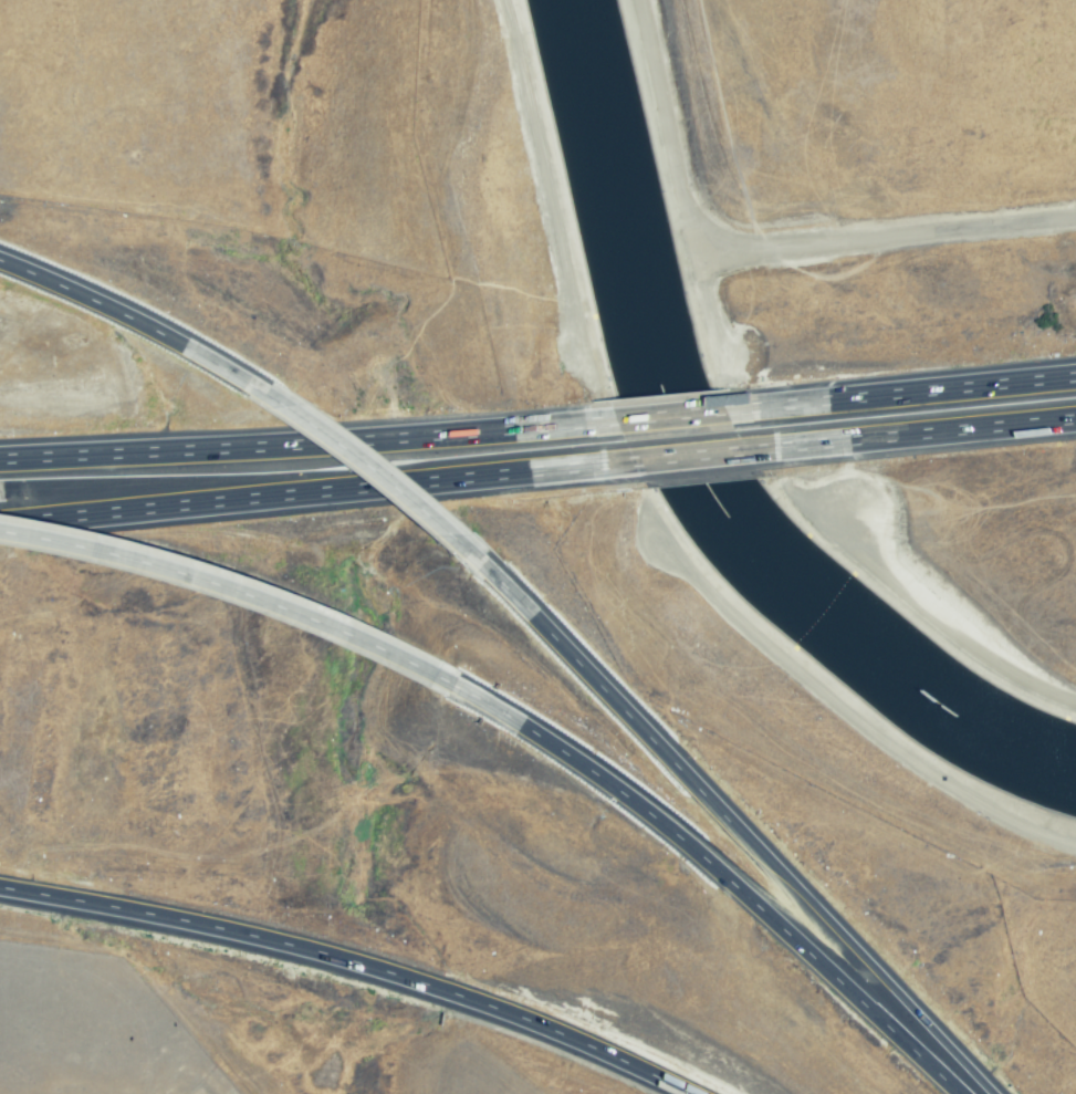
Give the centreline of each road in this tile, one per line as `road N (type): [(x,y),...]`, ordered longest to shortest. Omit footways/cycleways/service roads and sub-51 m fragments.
road 1 (motorway): [(993,1093),(477,560)]
road 2 (motorway): [(0,886),(222,927),(359,962),(494,1007),(693,1093)]
road 3 (motorway): [(959,1093),(675,833),(452,684)]
road 4 (motorway): [(0,521),(530,470)]
road 5 (motorway): [(513,428),(0,457)]
road 6 (motorway): [(452,684),(351,634),(218,584),(0,530)]
road 7 (motorway): [(530,470),(848,439)]
road 8 (motorway): [(826,399),(513,428)]
road 9 (motorway): [(255,387),(130,317),(0,260)]
road 10 (motorway): [(477,560),(373,469),(255,387)]
road 11 (motorway): [(1075,376),(826,399)]
road 12 (motorway): [(848,439),(1075,417)]

